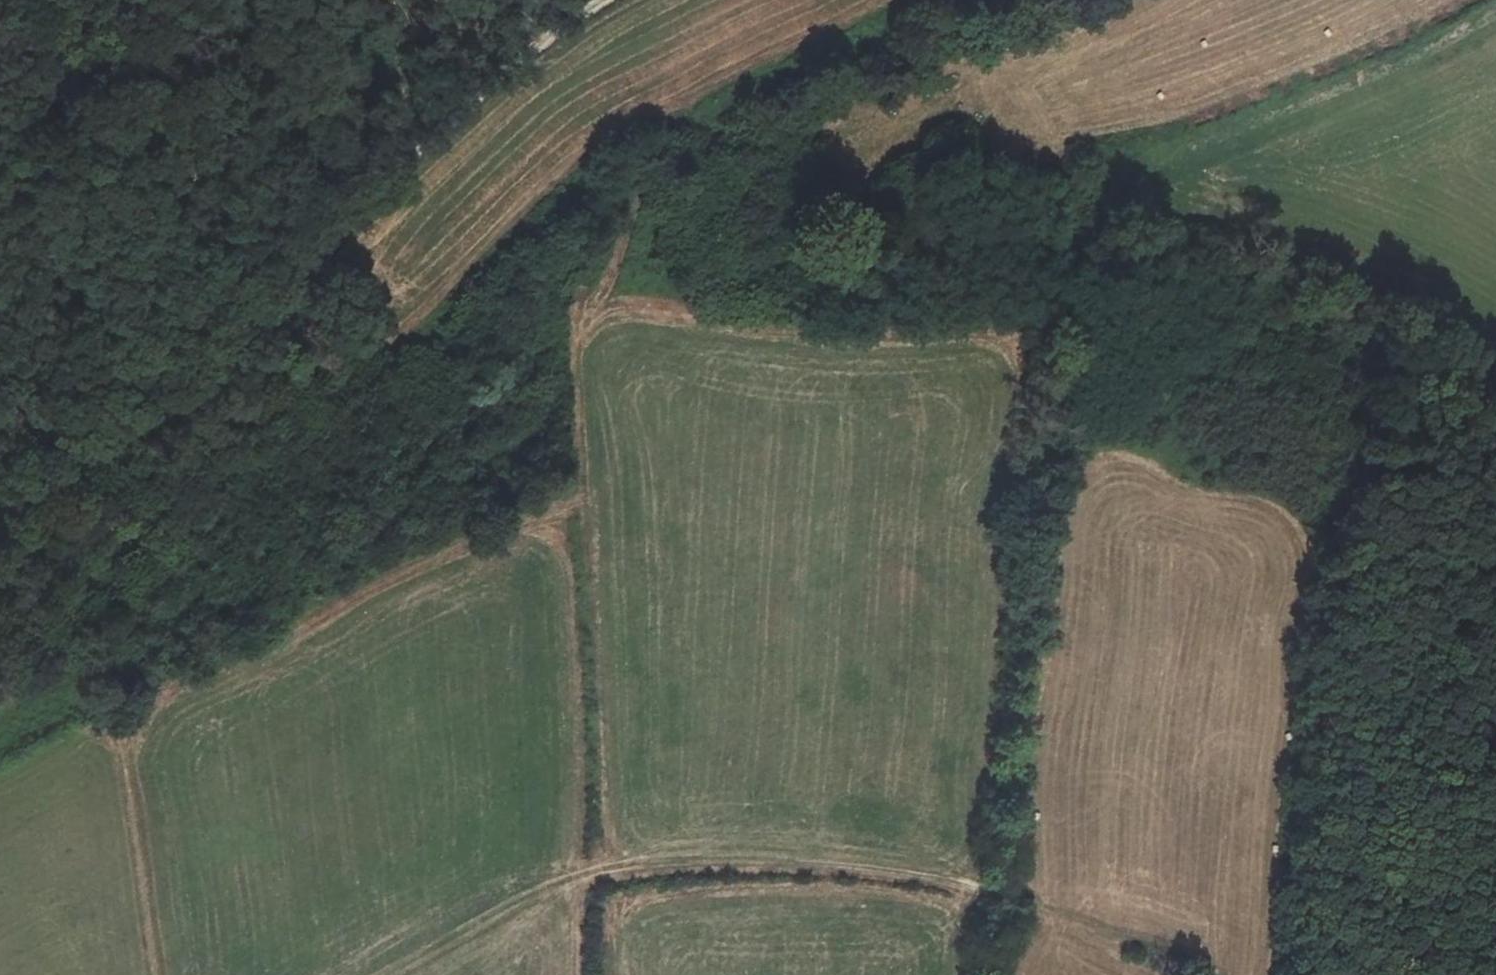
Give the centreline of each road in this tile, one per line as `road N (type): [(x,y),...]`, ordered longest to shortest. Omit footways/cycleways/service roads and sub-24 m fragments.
road 1 (track): [(1214,974),(1151,944),(964,884),(884,869),(649,860),(588,871),(516,900),(381,974)]
road 2 (track): [(604,0),(535,44),(381,177),(203,375),(90,460),(0,515)]

